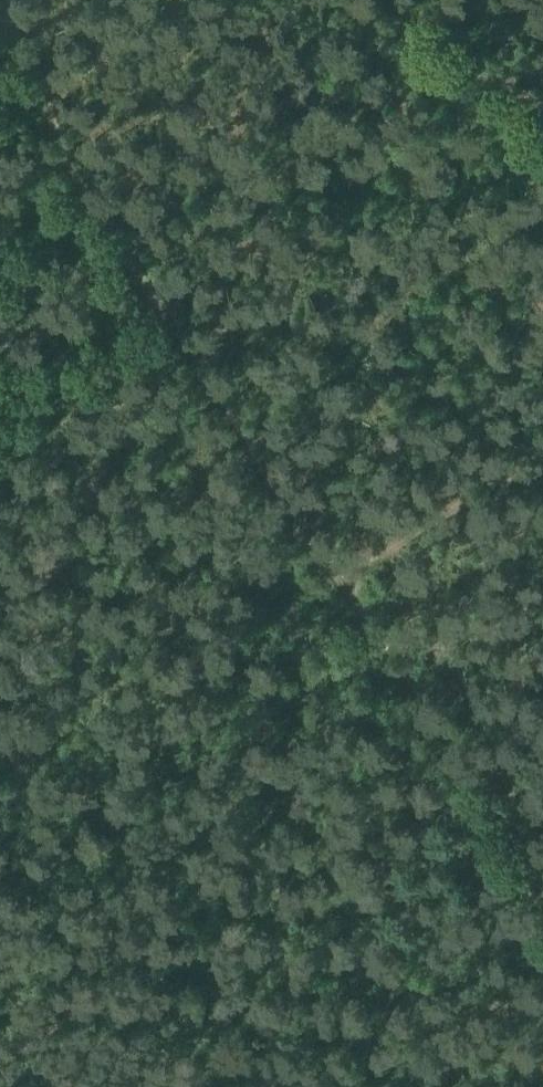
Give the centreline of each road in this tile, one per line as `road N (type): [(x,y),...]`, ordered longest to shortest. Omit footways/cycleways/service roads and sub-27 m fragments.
road 1 (track): [(542,59),(430,0)]

